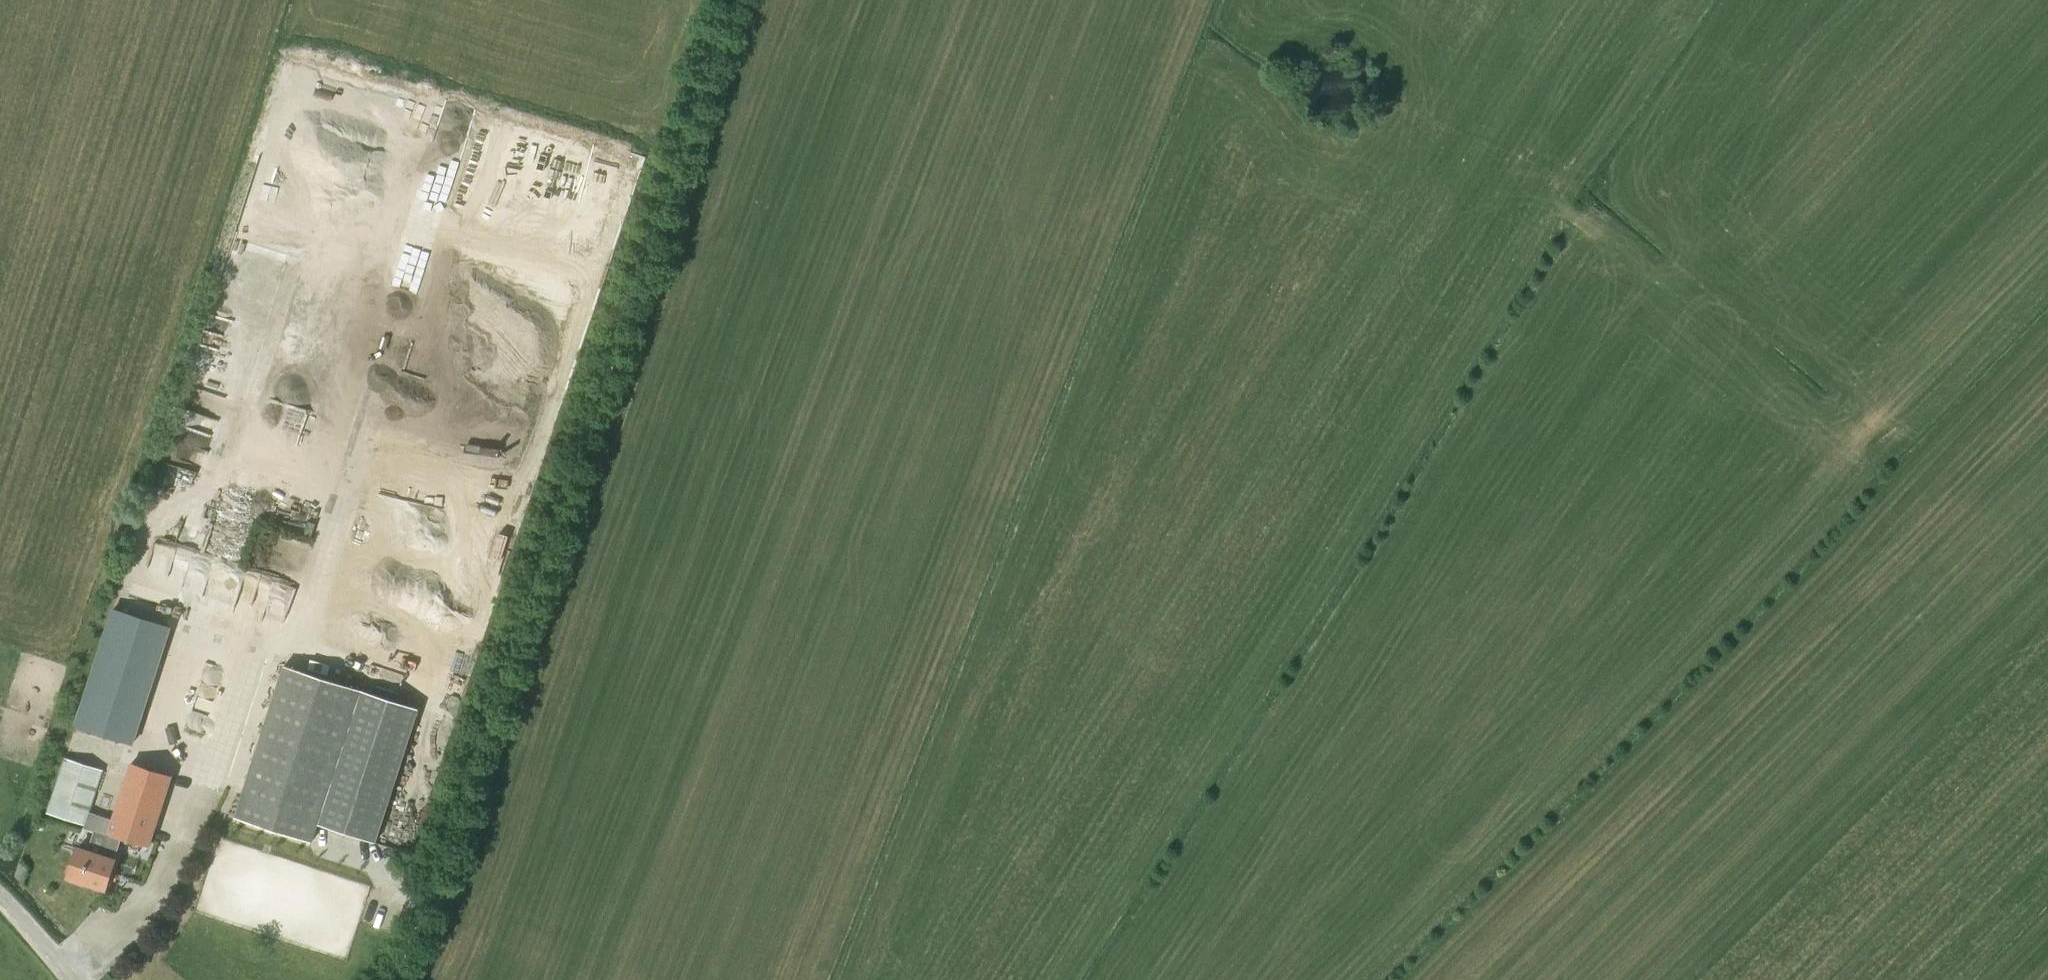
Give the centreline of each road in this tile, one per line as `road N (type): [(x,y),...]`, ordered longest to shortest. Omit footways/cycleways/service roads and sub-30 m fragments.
road 1 (unclassified): [(389,979),(420,920),(731,0)]

